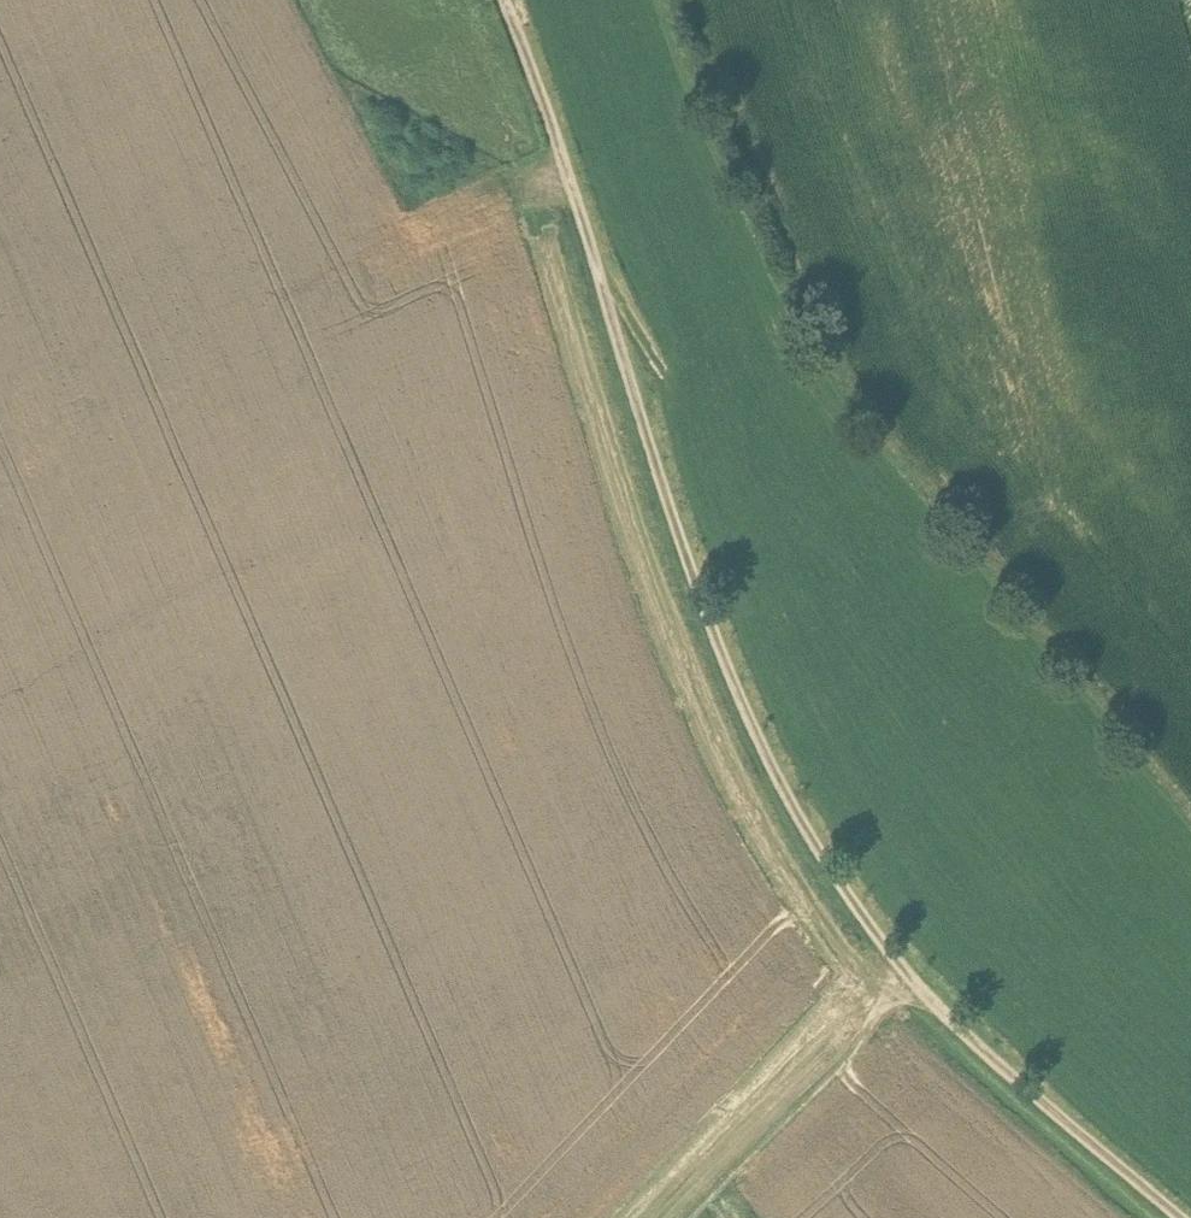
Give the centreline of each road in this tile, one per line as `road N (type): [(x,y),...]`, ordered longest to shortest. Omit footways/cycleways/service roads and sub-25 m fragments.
road 1 (track): [(504,0),(683,545),(746,708),(855,907),(912,979)]
road 2 (track): [(912,979),(1180,1217)]

